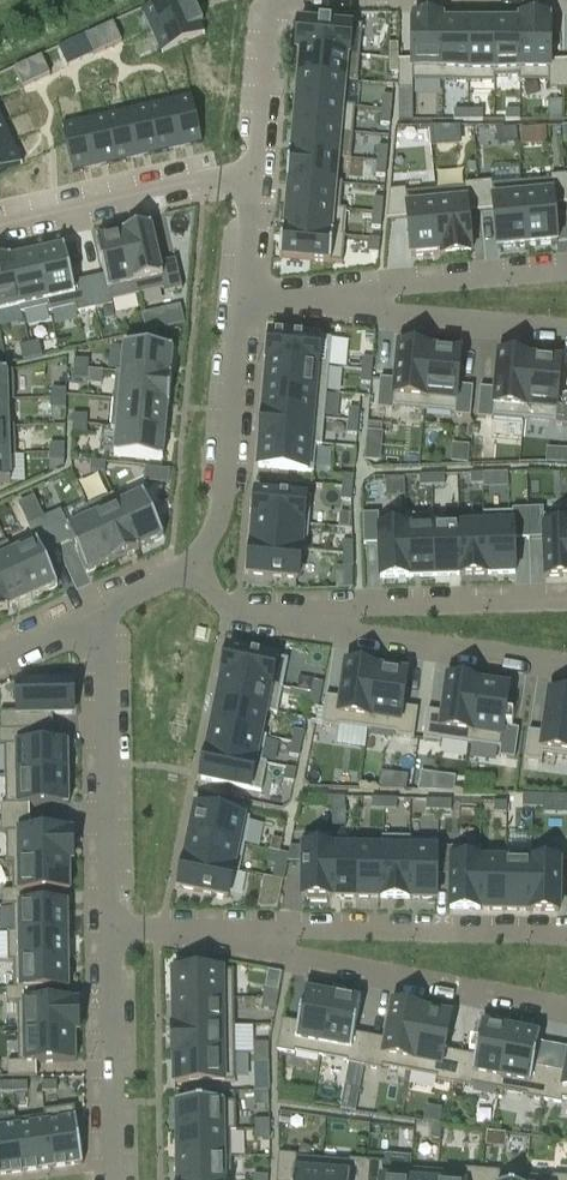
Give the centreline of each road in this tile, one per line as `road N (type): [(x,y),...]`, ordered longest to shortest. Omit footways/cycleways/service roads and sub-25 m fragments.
road 1 (residential): [(566,1009),(184,931)]
road 2 (residential): [(566,934),(184,931)]
road 3 (residential): [(241,300),(566,266)]
road 4 (residential): [(566,331),(241,300)]
road 5 (residential): [(106,931),(102,607)]
road 6 (residential): [(291,612),(350,630),(566,660)]
road 7 (residential): [(194,569),(218,526),(241,300)]
road 8 (residential): [(291,612),(566,600)]
road 9 (residential): [(0,230),(248,178)]
road 10 (residential): [(114,1179),(106,931)]
road 11 (residential): [(260,0),(248,178)]
road 12 (residential): [(241,300),(248,178)]

